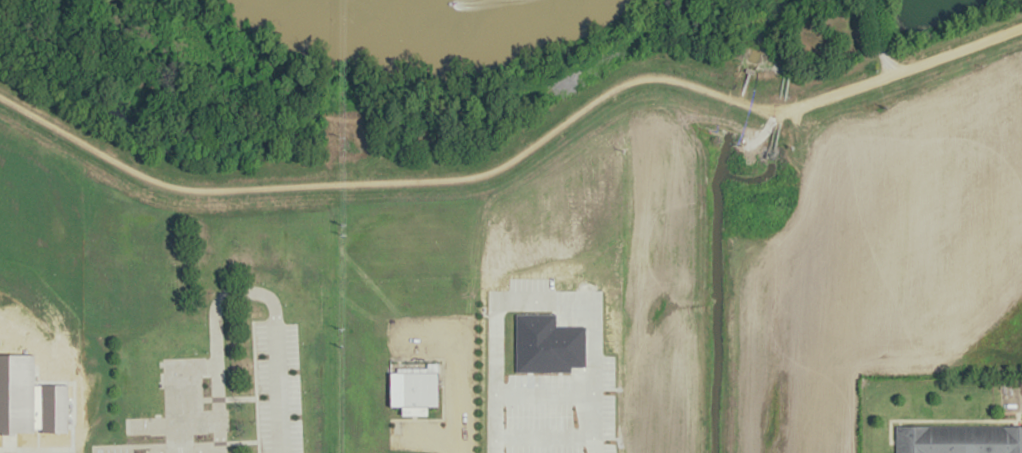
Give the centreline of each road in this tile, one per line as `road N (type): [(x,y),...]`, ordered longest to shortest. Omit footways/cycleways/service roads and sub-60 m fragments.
road 1 (residential): [(0,95),(127,165),(188,187),(465,179),(509,162),(617,82),(651,76),(751,103),(819,99)]
road 2 (residential): [(819,99),(1021,25)]

